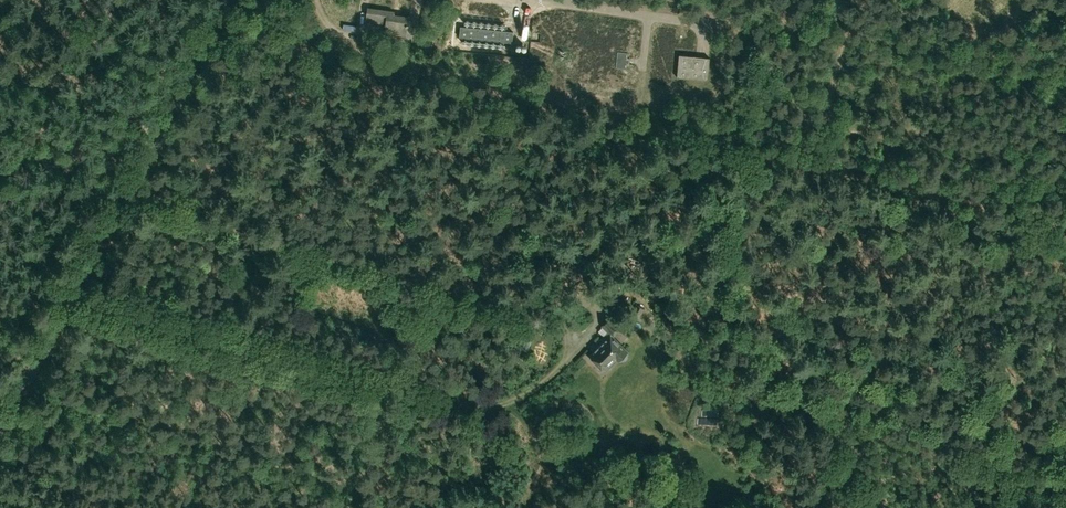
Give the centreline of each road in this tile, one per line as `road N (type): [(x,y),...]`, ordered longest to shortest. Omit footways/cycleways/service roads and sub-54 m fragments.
road 1 (unclassified): [(0,436),(234,0)]

